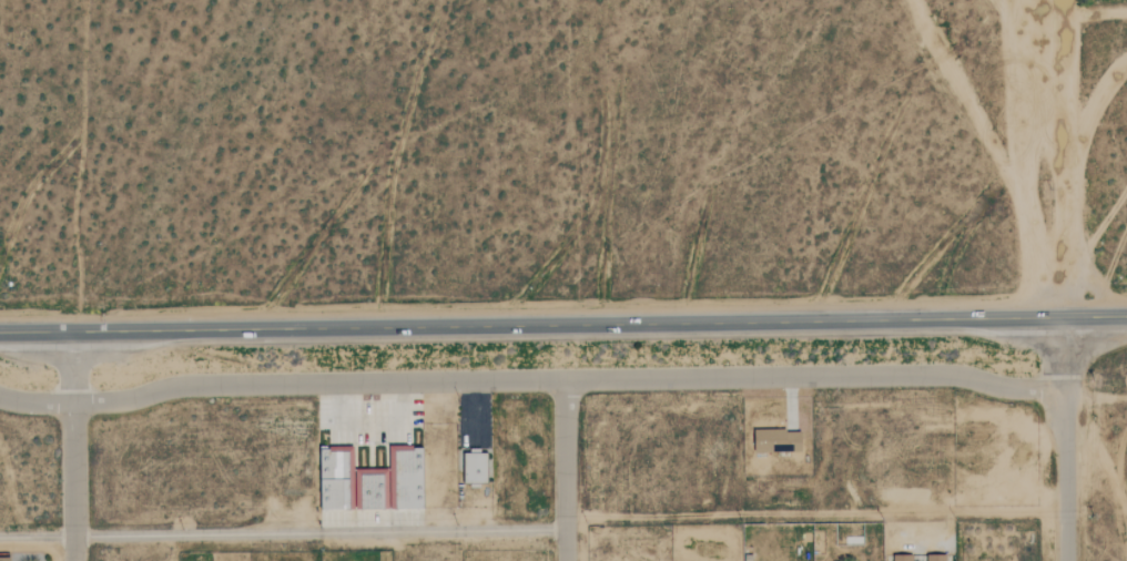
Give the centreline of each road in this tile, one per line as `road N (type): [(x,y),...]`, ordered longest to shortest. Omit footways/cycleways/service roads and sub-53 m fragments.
road 1 (primary): [(1126,316),(0,333)]
road 2 (residential): [(1064,390),(945,376),(191,386),(74,406),(0,397)]
road 3 (track): [(1066,283),(1063,0)]
road 4 (residential): [(1065,560),(1063,317)]
road 5 (residential): [(71,560),(71,333)]
road 6 (residential): [(567,560),(566,382)]

